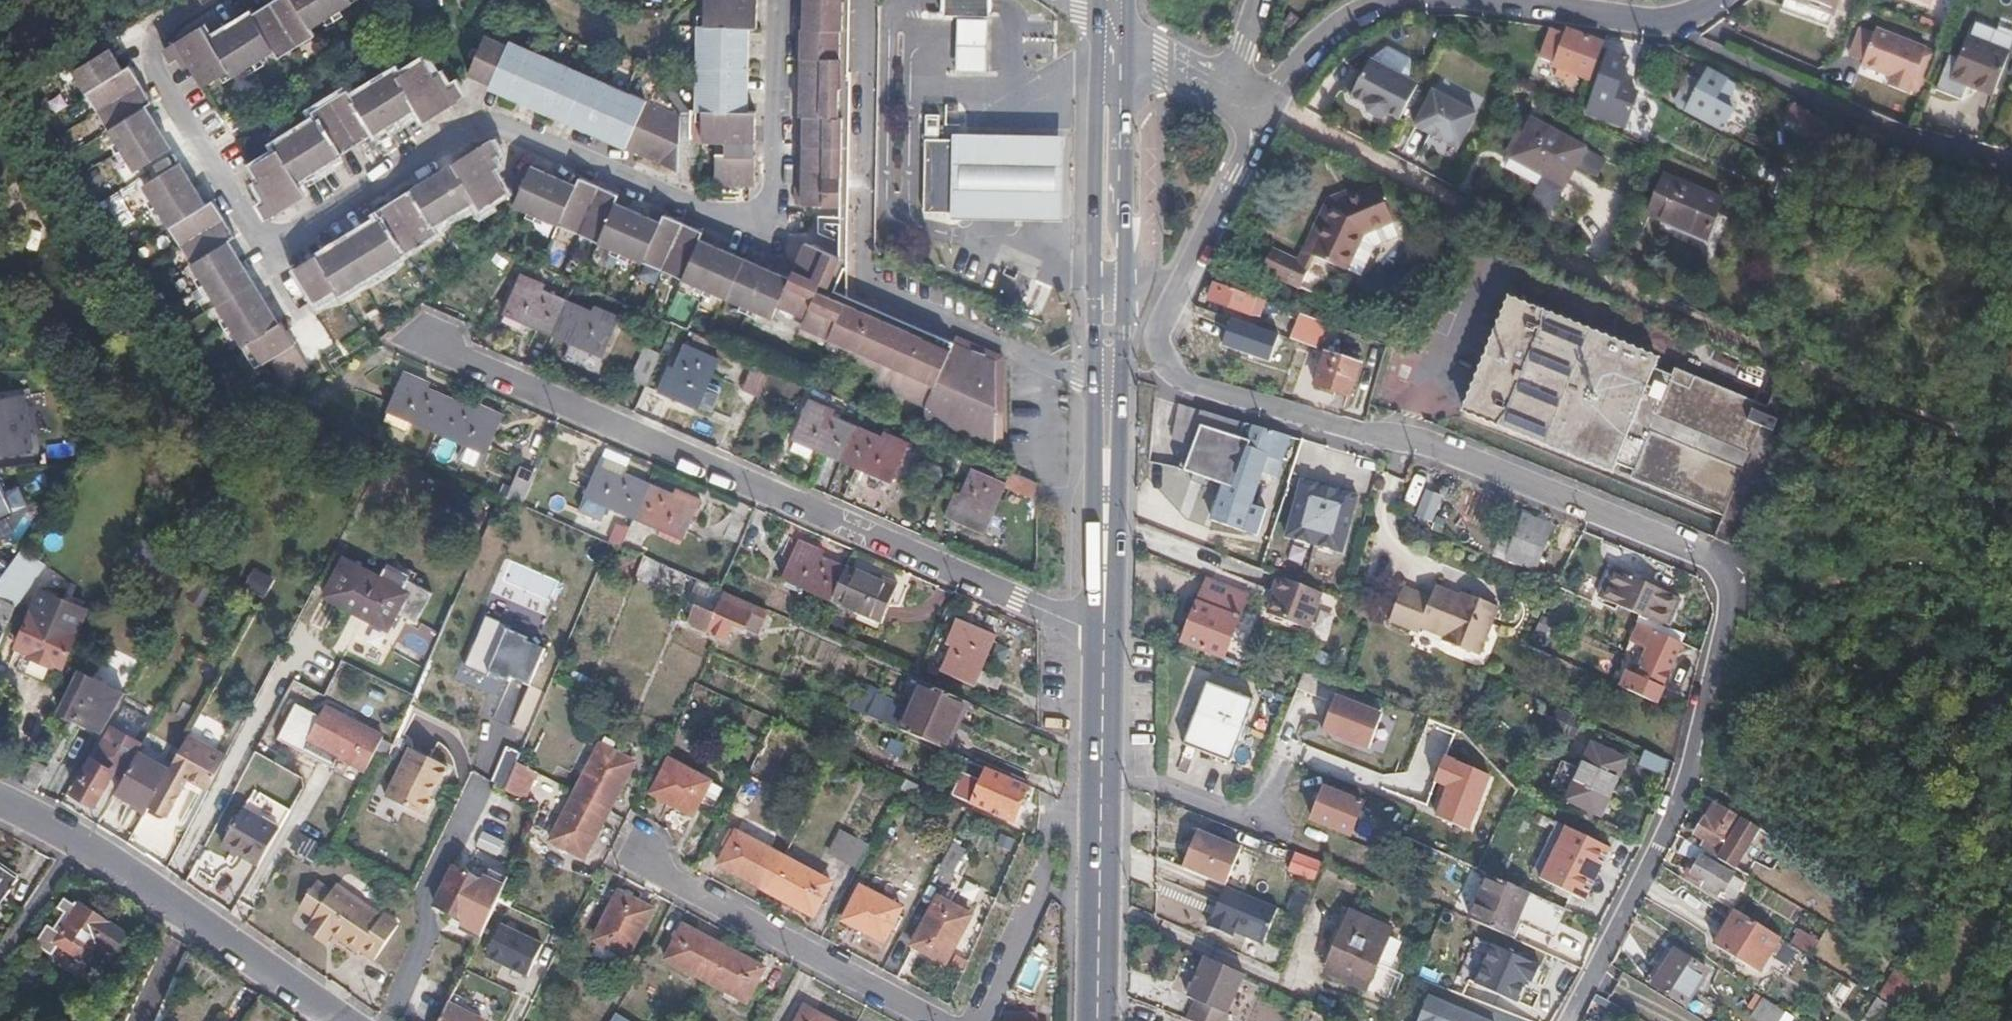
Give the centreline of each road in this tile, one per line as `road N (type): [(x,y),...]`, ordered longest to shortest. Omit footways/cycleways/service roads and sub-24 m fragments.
road 1 (residential): [(1263,106),(1238,176),(1159,331),(1167,366),(1185,383),(1424,443),(1708,555),(1730,591),(1687,786),(1589,974)]
road 2 (residential): [(267,253),(487,125),(733,223),(773,215),(781,0)]
road 3 (residential): [(437,348),(1104,637)]
road 4 (residential): [(1110,385),(863,288),(866,0)]
road 5 (primary): [(1104,637),(1097,1020)]
road 6 (primary): [(1112,45),(1110,385)]
road 7 (residential): [(643,862),(943,1020)]
road 8 (residential): [(203,0),(159,29),(149,55),(267,253)]
road 9 (tertiary): [(348,1020),(94,845)]
road 10 (primary): [(1110,385),(1104,637)]
road 11 (residential): [(1263,106),(1458,207)]
road 12 (residential): [(1716,0),(1690,17),(1649,19),(1510,0)]
road 13 (residential): [(1397,0),(1337,27),(1263,106)]
road 14 (residential): [(94,845),(0,973)]
road 15 (residential): [(975,1020),(1039,887)]
road 16 (residential): [(1112,45),(1233,99)]

